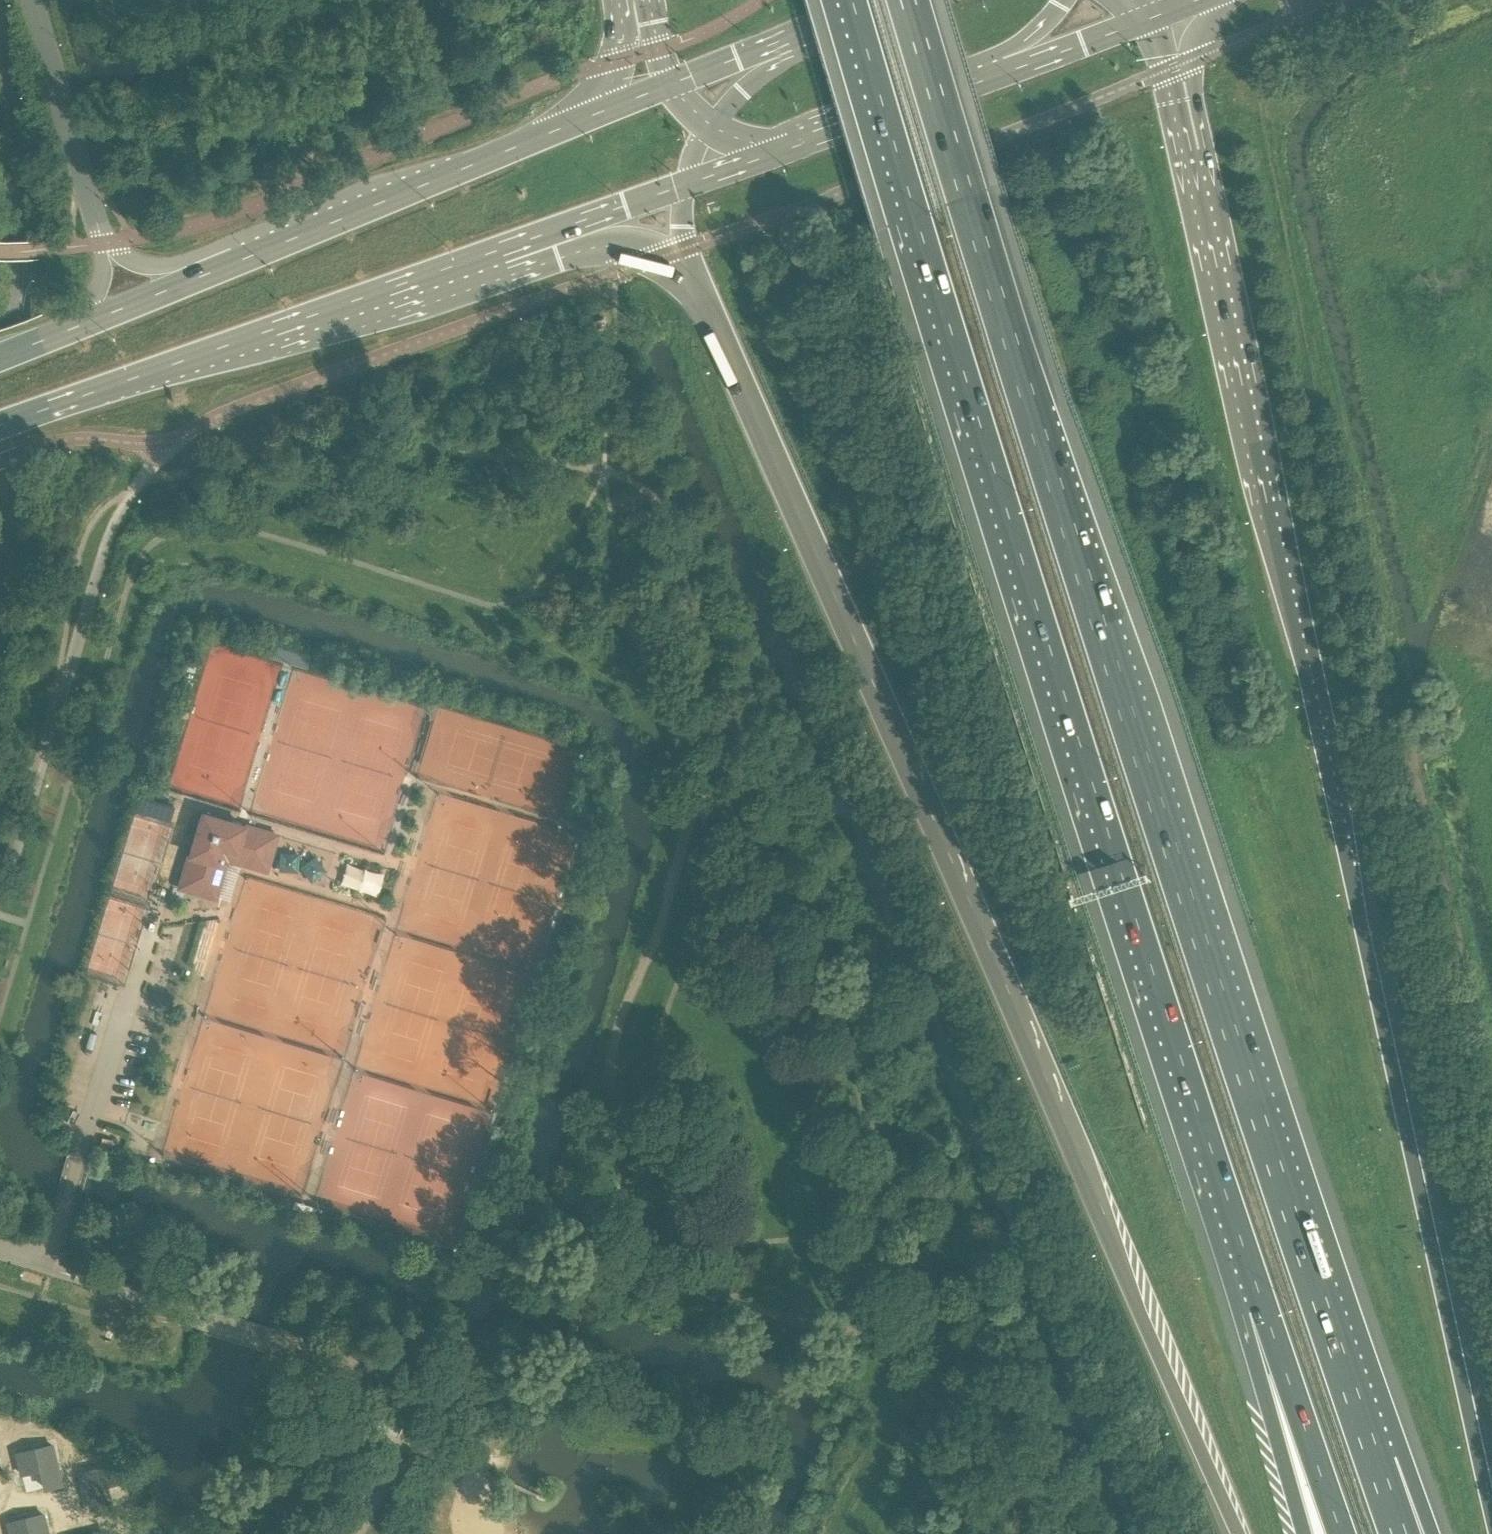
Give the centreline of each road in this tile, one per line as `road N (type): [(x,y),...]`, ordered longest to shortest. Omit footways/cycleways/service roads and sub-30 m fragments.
road 1 (motorway): [(1491,1512),(1177,80),(1155,13)]
road 2 (motorway): [(1373,1457),(1148,782),(909,0)]
road 3 (motorway): [(845,0),(1258,1302)]
road 4 (motorway): [(704,295),(1088,1177),(1179,1415),(1234,1533)]
road 5 (primary): [(0,425),(504,249)]
road 6 (primary): [(597,114),(282,242)]
road 7 (unclassified): [(105,244),(32,0)]
road 8 (primary): [(778,152),(1015,70)]
road 9 (motorway): [(1258,1302),(1341,1533)]
road 10 (motorway): [(1258,1302),(1309,1533)]
road 11 (motorway): [(504,249),(558,259),(614,245),(642,250),(704,295)]
road 12 (primary): [(282,242),(91,322)]
road 13 (primary): [(504,249),(686,184)]
road 14 (unclassified): [(282,242),(233,241),(164,266),(137,263),(105,244)]
road 15 (primary): [(1015,70),(1155,13)]
road 16 (primary): [(789,38),(670,84)]
road 17 (motorway): [(627,0),(622,60),(597,114)]

